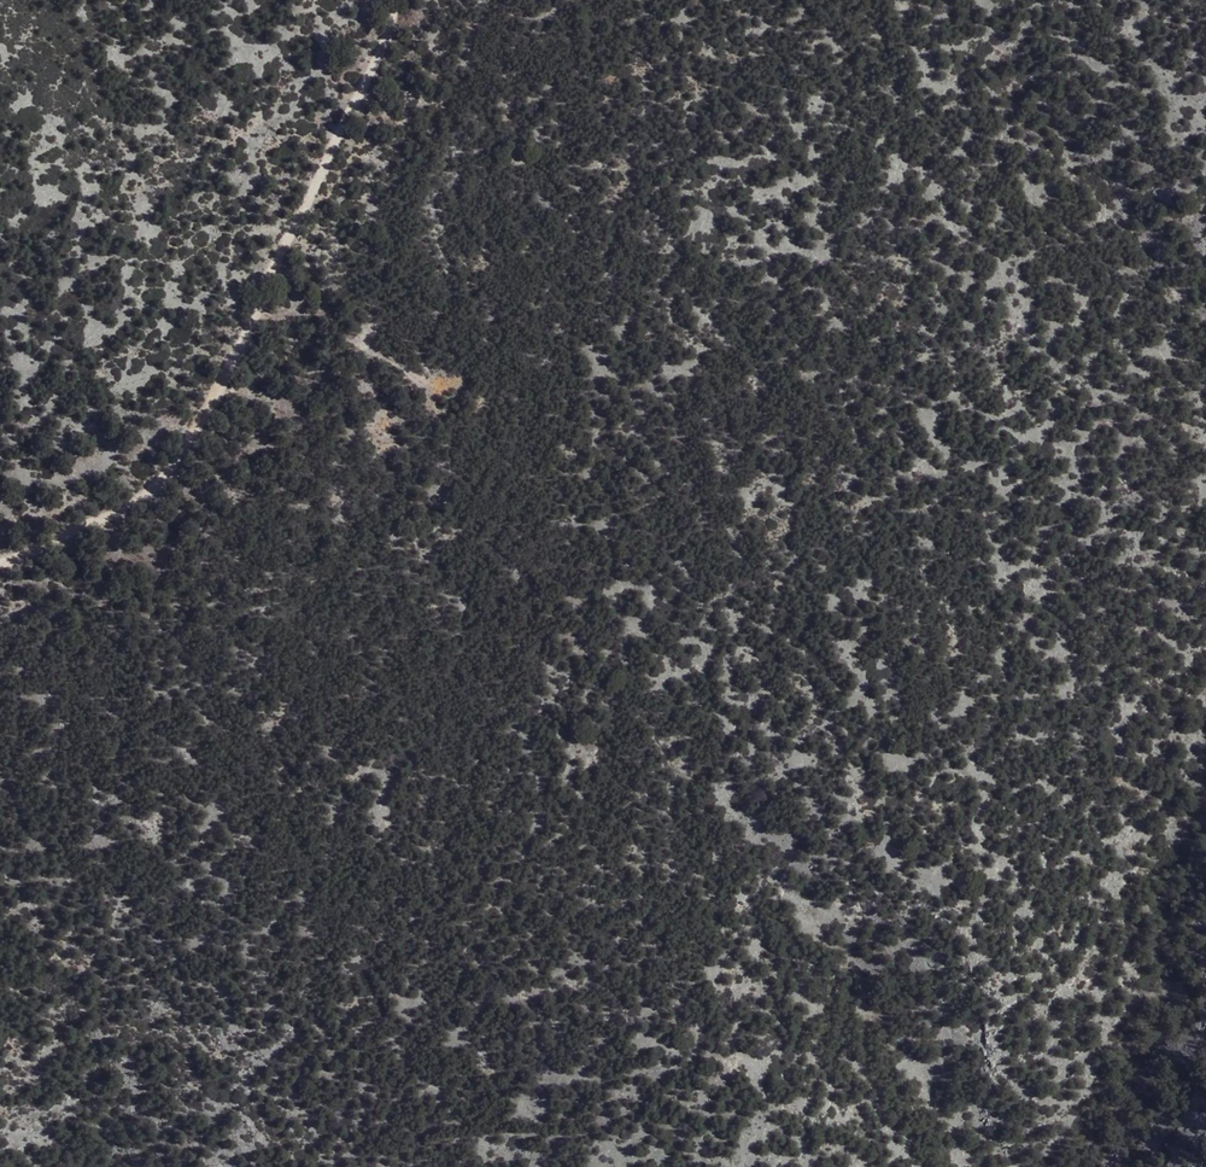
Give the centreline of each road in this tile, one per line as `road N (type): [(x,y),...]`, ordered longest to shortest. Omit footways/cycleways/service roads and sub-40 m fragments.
road 1 (track): [(421,0),(181,465),(110,524),(0,561)]

